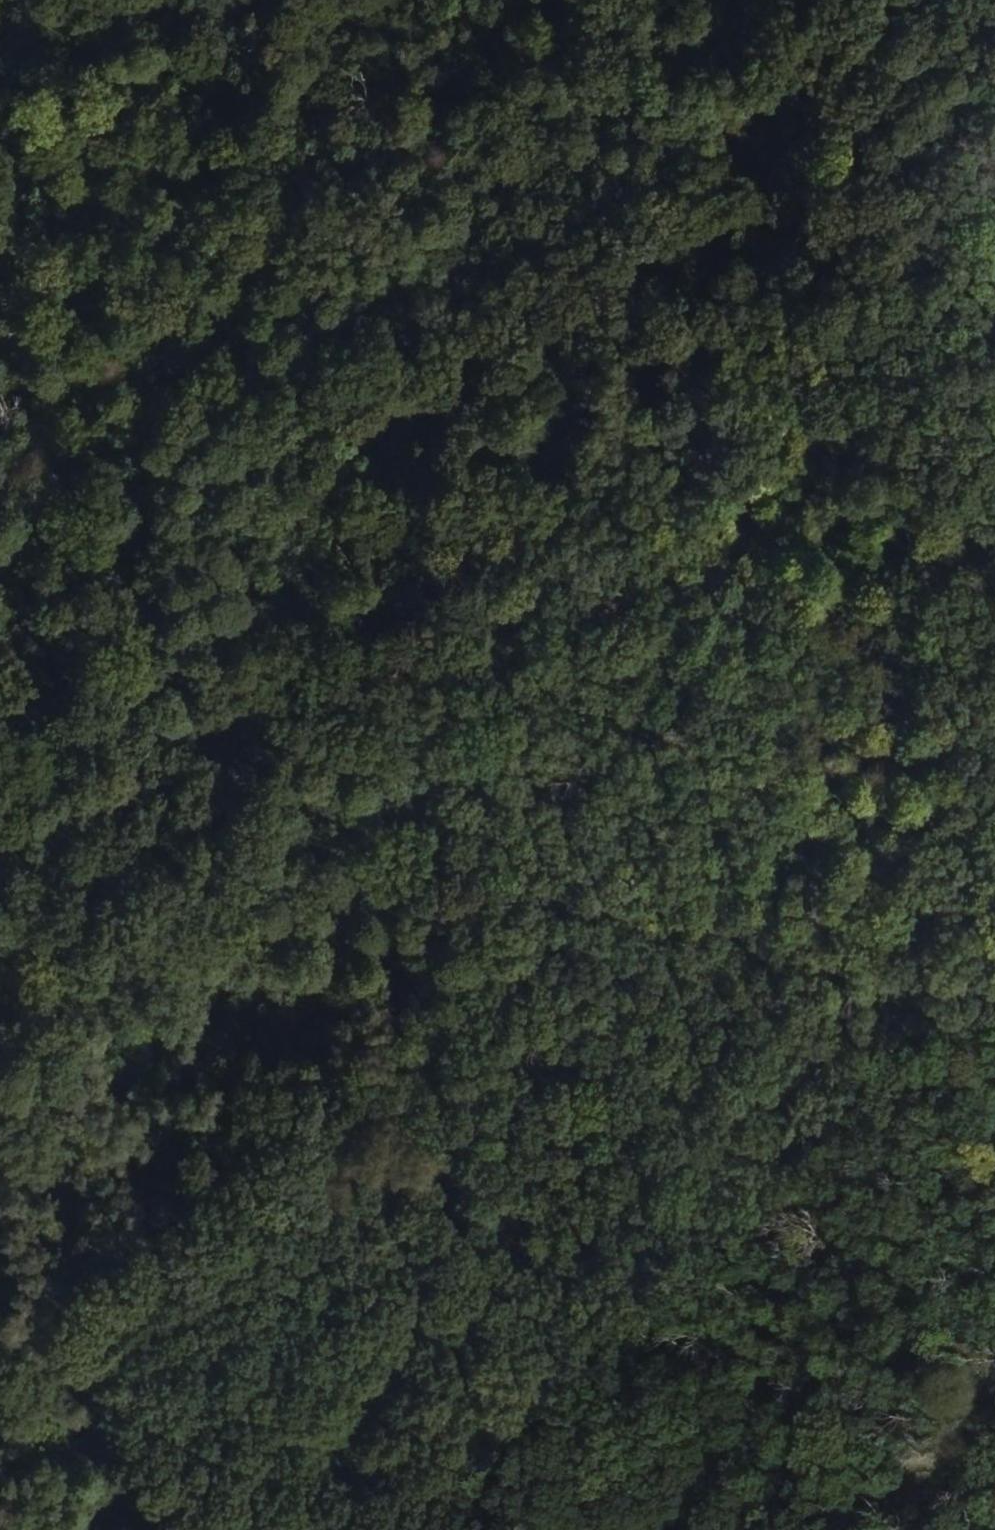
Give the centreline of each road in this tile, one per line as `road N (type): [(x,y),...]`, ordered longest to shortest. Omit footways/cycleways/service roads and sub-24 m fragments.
road 1 (track): [(472,1529),(487,1510),(402,1421),(399,1331),(377,1300),(356,1302),(330,1220),(304,1225),(311,1179),(297,1142),(339,1020),(326,985),(138,812),(92,794),(0,633)]

